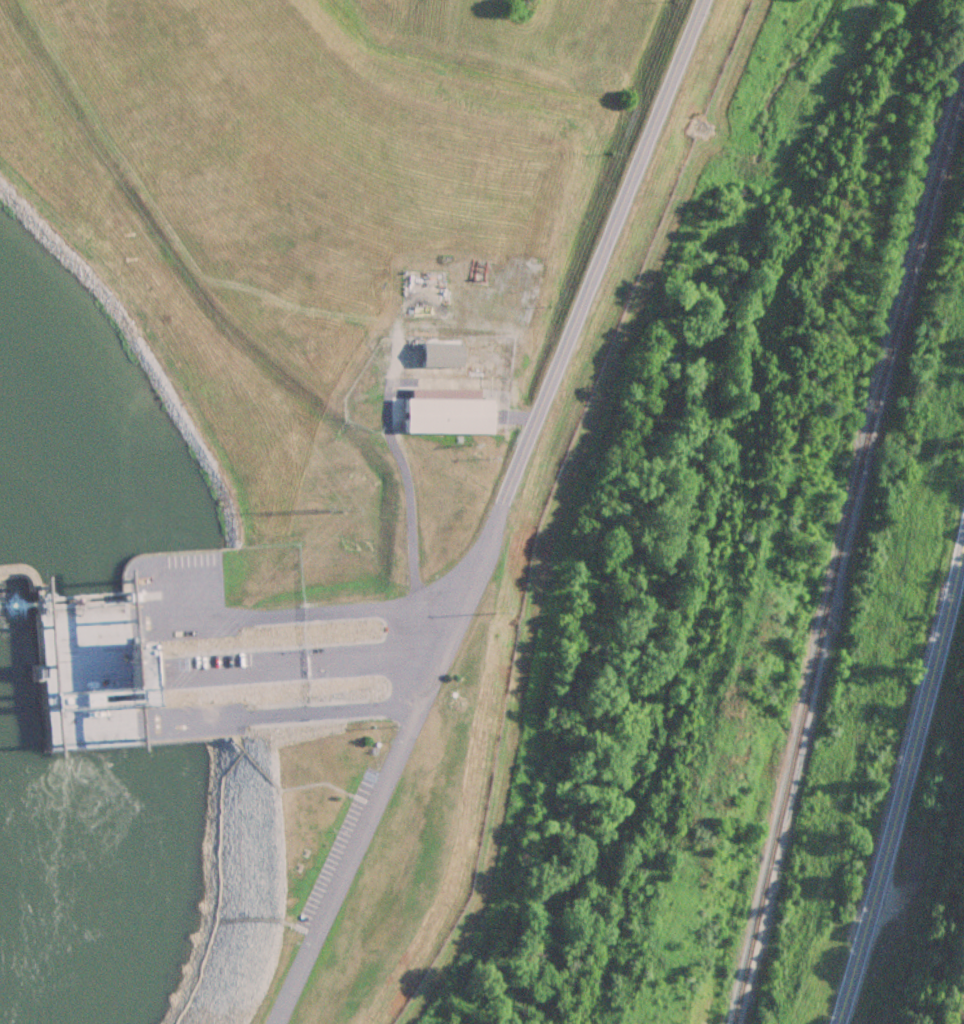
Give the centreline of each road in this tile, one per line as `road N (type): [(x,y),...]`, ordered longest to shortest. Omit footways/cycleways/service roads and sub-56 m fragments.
road 1 (secondary): [(834,1023),(963,540)]

